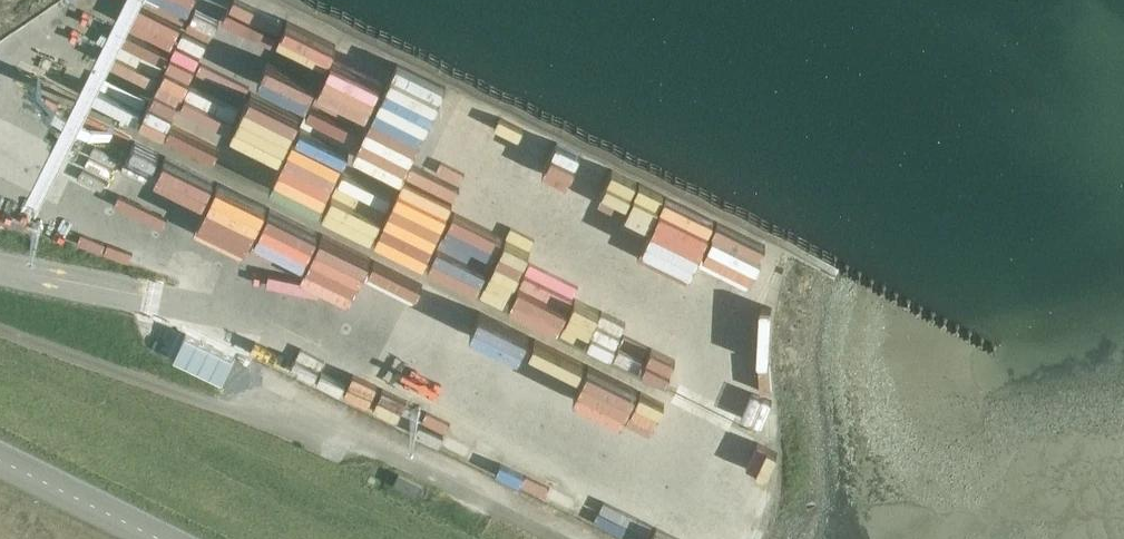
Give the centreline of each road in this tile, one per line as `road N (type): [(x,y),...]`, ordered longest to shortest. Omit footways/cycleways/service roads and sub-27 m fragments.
road 1 (unclassified): [(159,538),(0,461)]

